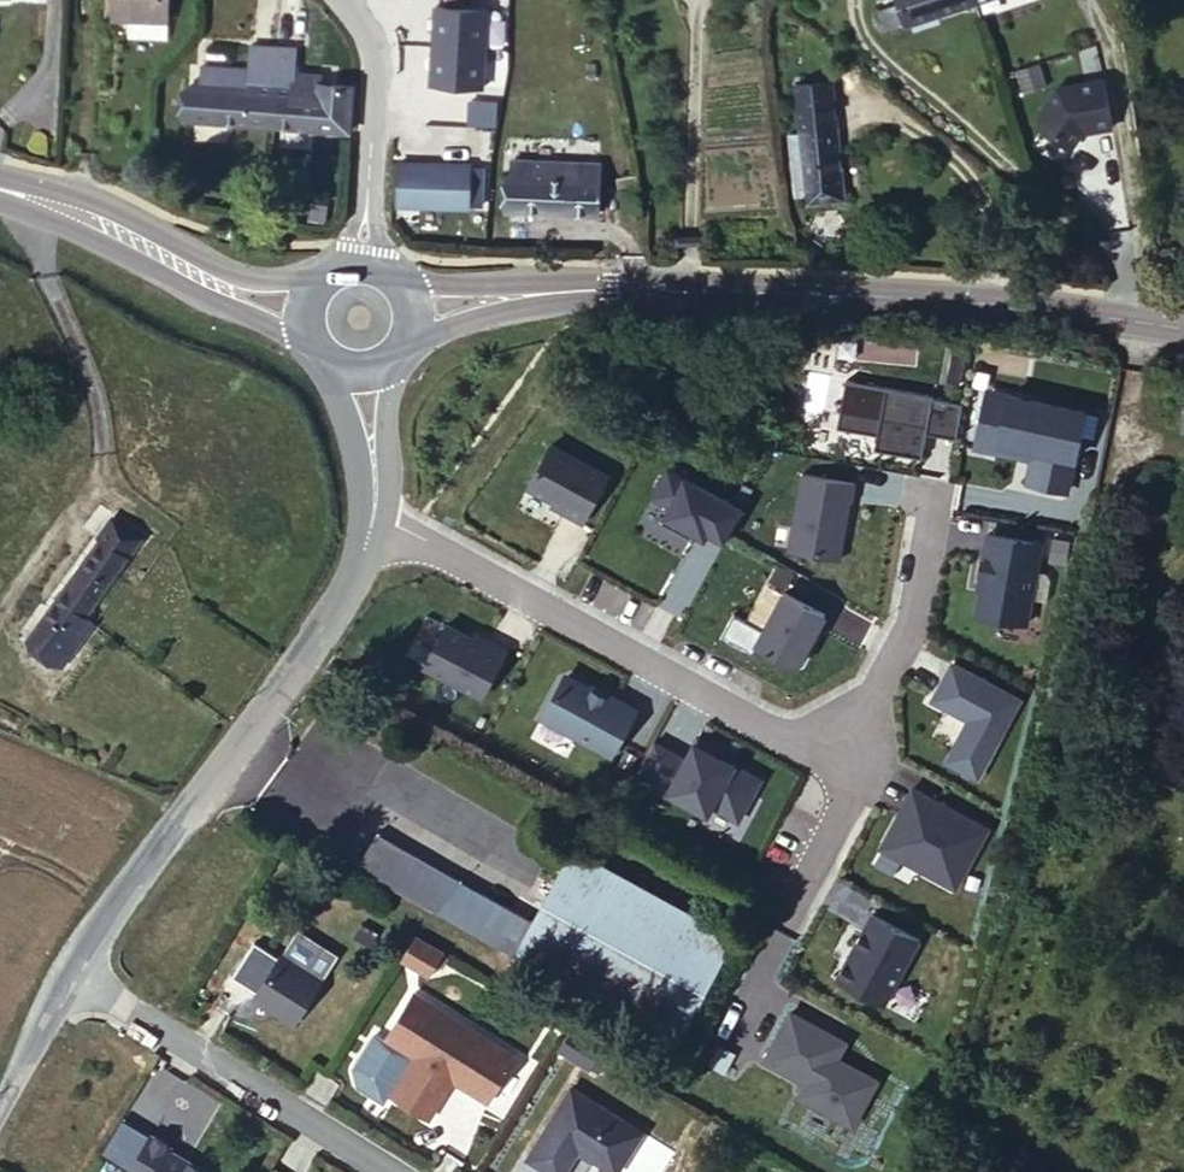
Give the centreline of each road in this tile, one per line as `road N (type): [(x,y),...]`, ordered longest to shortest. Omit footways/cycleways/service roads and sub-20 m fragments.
road 1 (unclassified): [(371,516),(348,590),(75,979)]
road 2 (tertiary): [(665,291),(919,295),(1183,329)]
road 3 (residential): [(371,516),(792,739),(832,738)]
road 4 (residential): [(75,979),(384,1171)]
road 5 (tertiary): [(332,278),(264,279),(109,208),(2,188)]
road 6 (tertiary): [(2,188),(278,325),(305,347)]
road 7 (residential): [(348,0),(368,26),(378,65),(362,271)]
road 8 (residential): [(832,738),(865,714),(909,629),(933,498)]
road 9 (tertiary): [(665,291),(398,284)]
road 10 (tertiary): [(415,349),(550,308),(665,291)]
road 11 (residential): [(832,738),(858,775),(782,936)]
road 12 (unclassified): [(75,979),(0,1107)]

